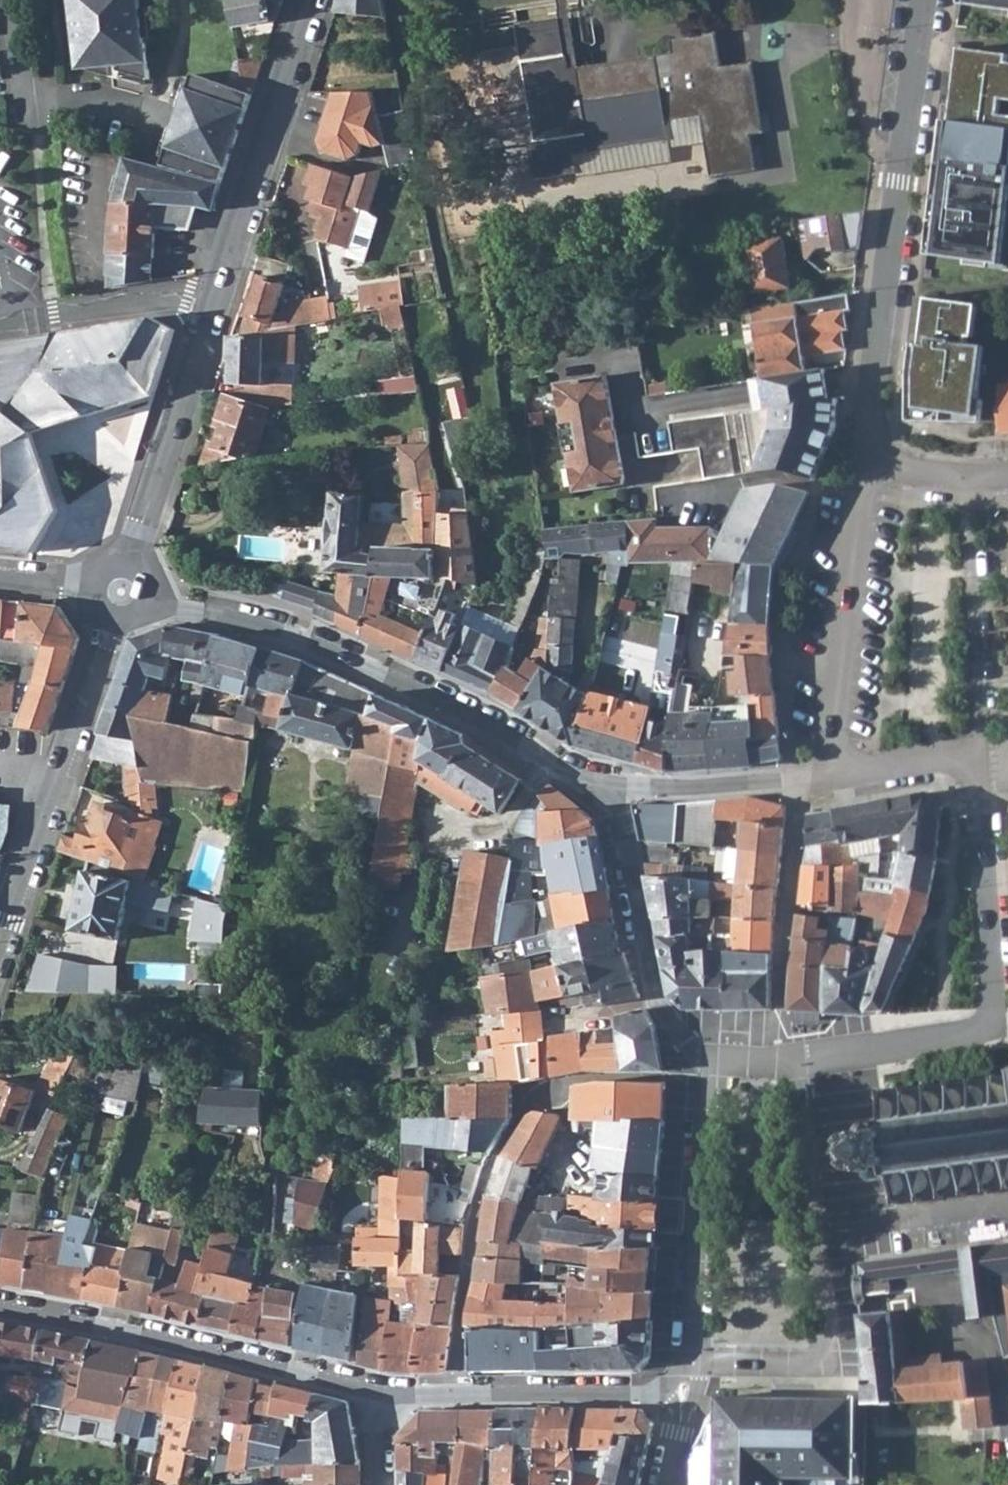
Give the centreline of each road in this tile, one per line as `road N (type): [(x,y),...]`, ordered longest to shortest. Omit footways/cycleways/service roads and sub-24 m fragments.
road 1 (tertiary): [(306,0),(120,590)]
road 2 (residential): [(120,590),(297,635),(609,788)]
road 3 (residential): [(864,466),(927,0)]
road 4 (residential): [(708,1363),(822,1364),(830,1350),(798,1062)]
road 5 (residential): [(376,1392),(0,1307)]
road 6 (tertiary): [(120,590),(0,936)]
road 7 (residential): [(864,466),(833,772)]
road 8 (residential): [(708,1060),(691,1358)]
road 9 (residential): [(609,788),(659,1000),(708,1060)]
road 10 (residential): [(660,1389),(376,1392)]
road 11 (residential): [(975,754),(994,1006),(979,1031)]
road 12 (residential): [(975,754),(969,476)]
road 13 (residential): [(609,788),(833,772)]
road 14 (residential): [(798,1062),(979,1031)]
road 15 (residential): [(833,772),(975,754)]
road 16 (residential): [(11,0),(25,121)]
road 17 (residential): [(0,576),(120,590)]

